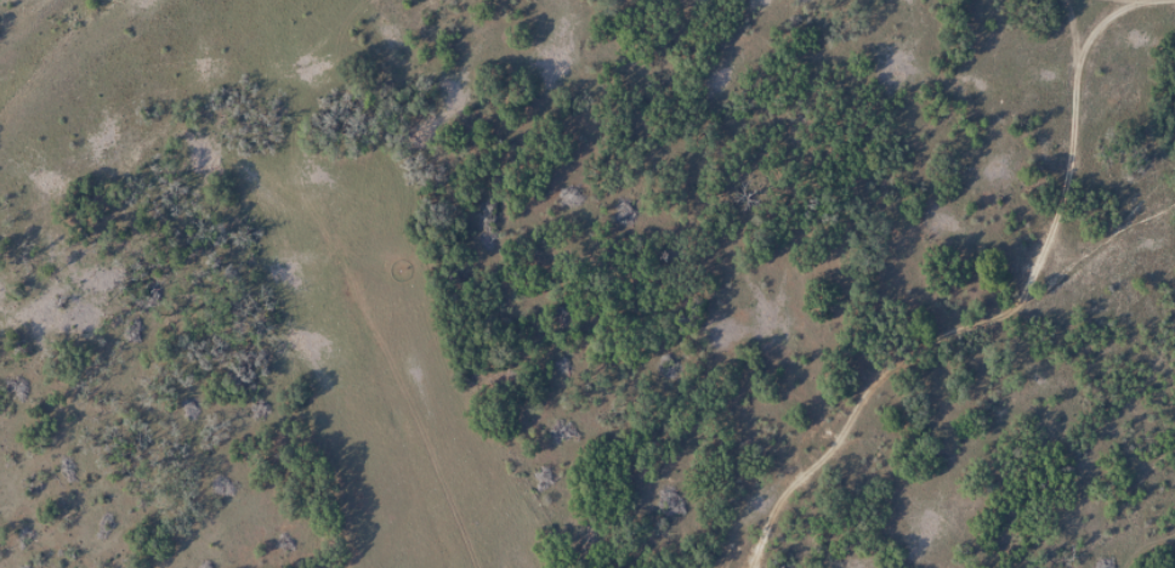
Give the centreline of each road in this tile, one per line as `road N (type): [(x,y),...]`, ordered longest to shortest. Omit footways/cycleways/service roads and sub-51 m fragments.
road 1 (residential): [(1057,0),(1075,32),(1078,75),(1074,161),(1051,243),(1022,295),(988,324),(952,331),(878,386),(834,451),(774,515),(756,567)]

